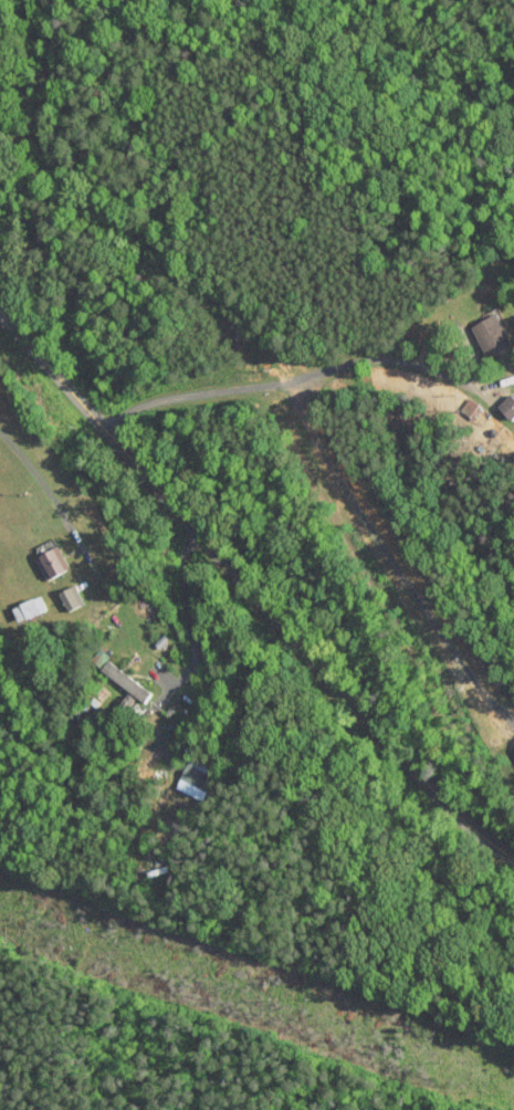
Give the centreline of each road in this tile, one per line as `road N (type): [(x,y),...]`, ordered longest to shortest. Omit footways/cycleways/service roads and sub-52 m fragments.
road 1 (tertiary): [(0,316),(453,813),(513,860)]
road 2 (residential): [(0,428),(90,553),(143,674)]

